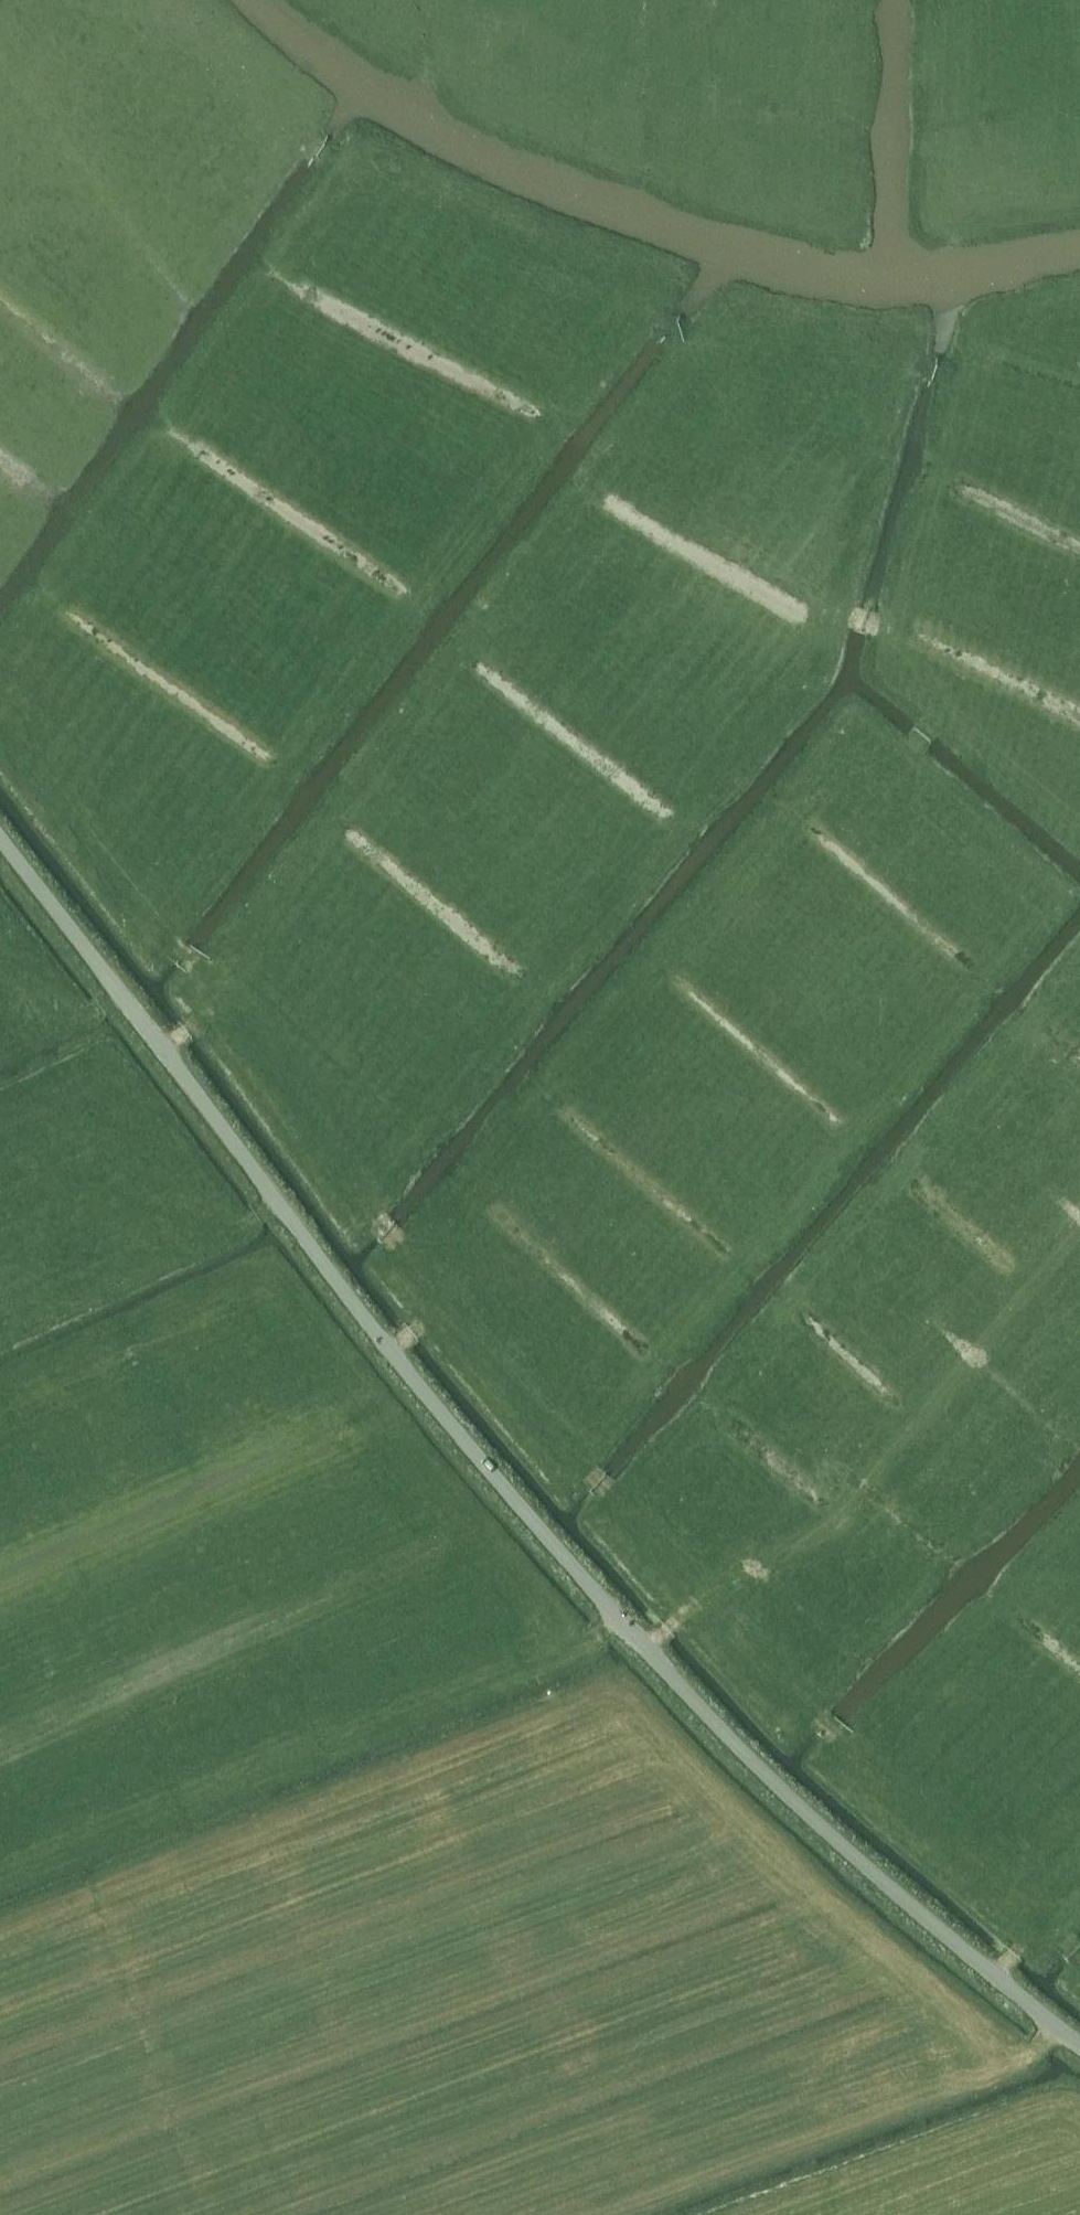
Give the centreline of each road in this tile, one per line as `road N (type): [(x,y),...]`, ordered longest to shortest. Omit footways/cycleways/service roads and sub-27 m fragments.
road 1 (unclassified): [(1079,2044),(831,1837),(694,1704),(456,1431),(0,836)]

